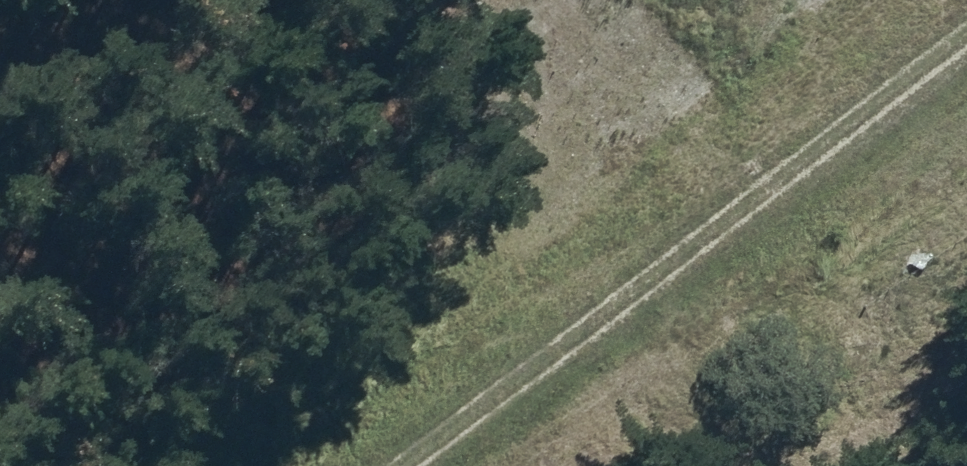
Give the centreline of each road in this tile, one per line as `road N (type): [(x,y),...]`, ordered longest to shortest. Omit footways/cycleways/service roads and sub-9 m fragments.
road 1 (track): [(356,465),(956,0)]
road 2 (track): [(652,0),(104,465)]

